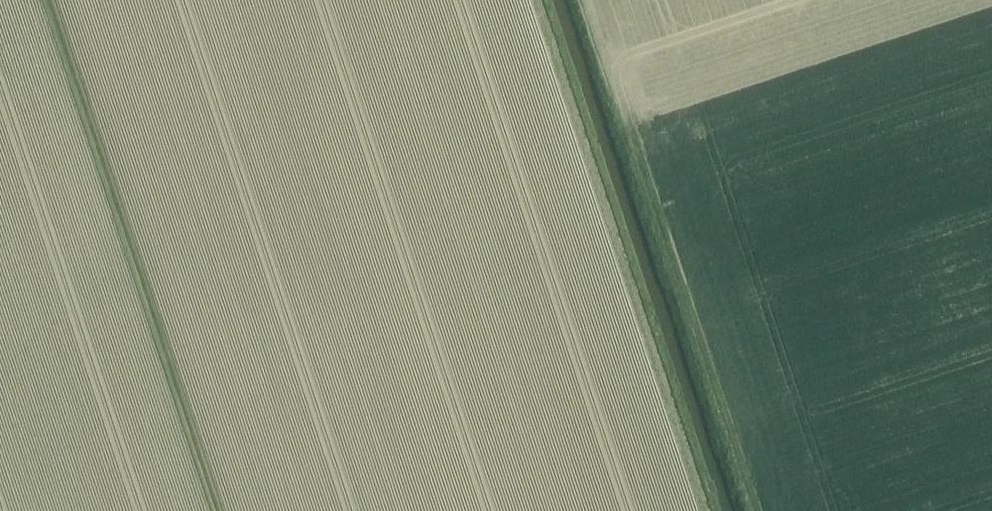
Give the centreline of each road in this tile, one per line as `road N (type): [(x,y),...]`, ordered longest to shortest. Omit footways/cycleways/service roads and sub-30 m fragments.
road 1 (track): [(49,0),(216,510)]
road 2 (track): [(761,510),(625,108)]

